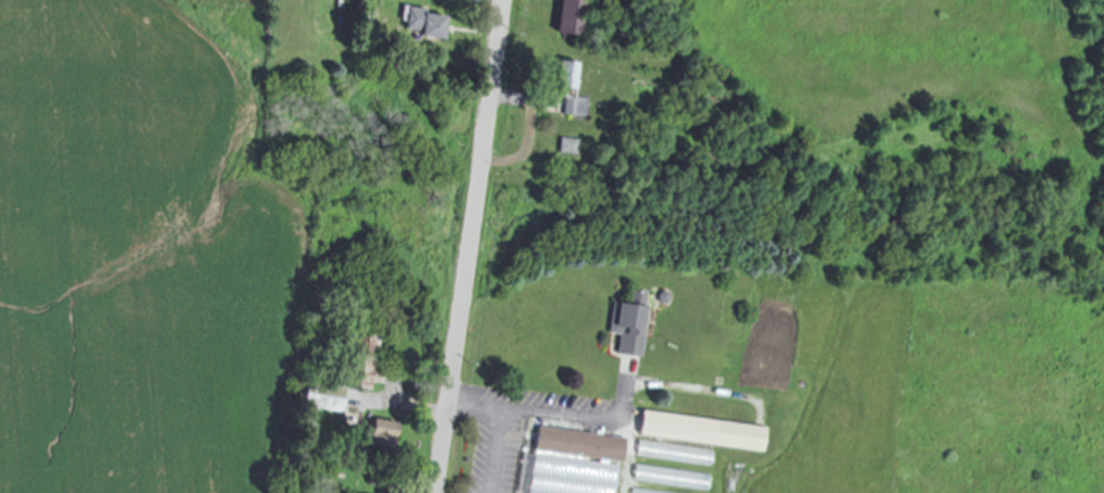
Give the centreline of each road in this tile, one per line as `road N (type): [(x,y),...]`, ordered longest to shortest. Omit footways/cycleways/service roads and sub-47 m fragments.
road 1 (residential): [(435,492),(503,0)]

